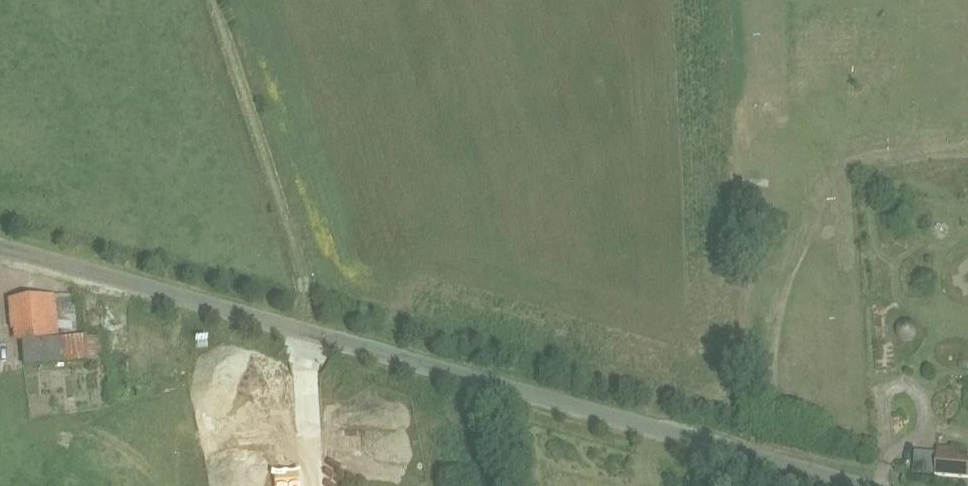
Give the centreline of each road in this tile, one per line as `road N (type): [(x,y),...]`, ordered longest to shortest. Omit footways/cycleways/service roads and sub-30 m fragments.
road 1 (unclassified): [(866,485),(0,245)]

